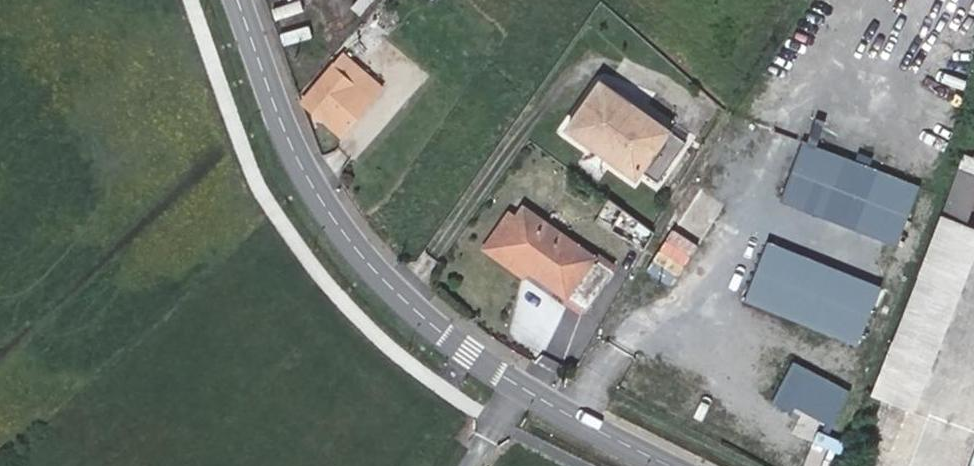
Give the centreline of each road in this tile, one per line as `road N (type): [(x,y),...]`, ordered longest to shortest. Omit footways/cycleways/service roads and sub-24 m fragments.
road 1 (residential): [(668,465),(516,390),(396,295),(318,201),(237,0)]

